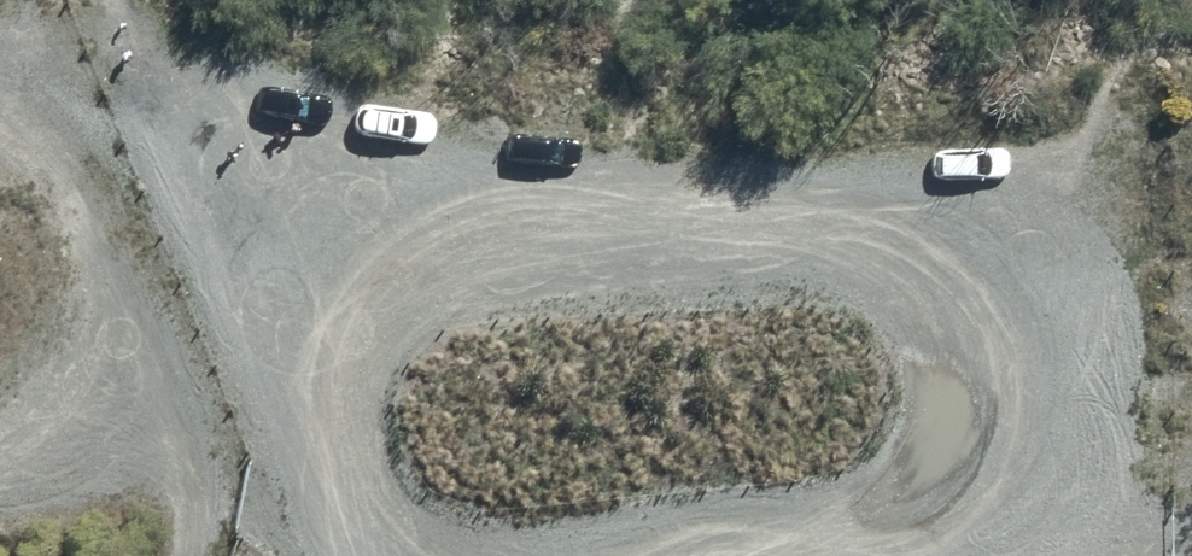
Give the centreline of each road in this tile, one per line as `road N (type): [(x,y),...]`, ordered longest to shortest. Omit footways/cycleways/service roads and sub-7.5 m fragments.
road 1 (unclassified): [(361,555),(295,490),(278,385),(323,276),(405,228),(811,219),(916,260),(957,329),(948,432),(898,542),(831,555)]
road 2 (track): [(0,114),(18,125),(62,204),(75,253),(72,303),(56,344),(0,405)]
road 3 (track): [(898,542),(1064,555)]

